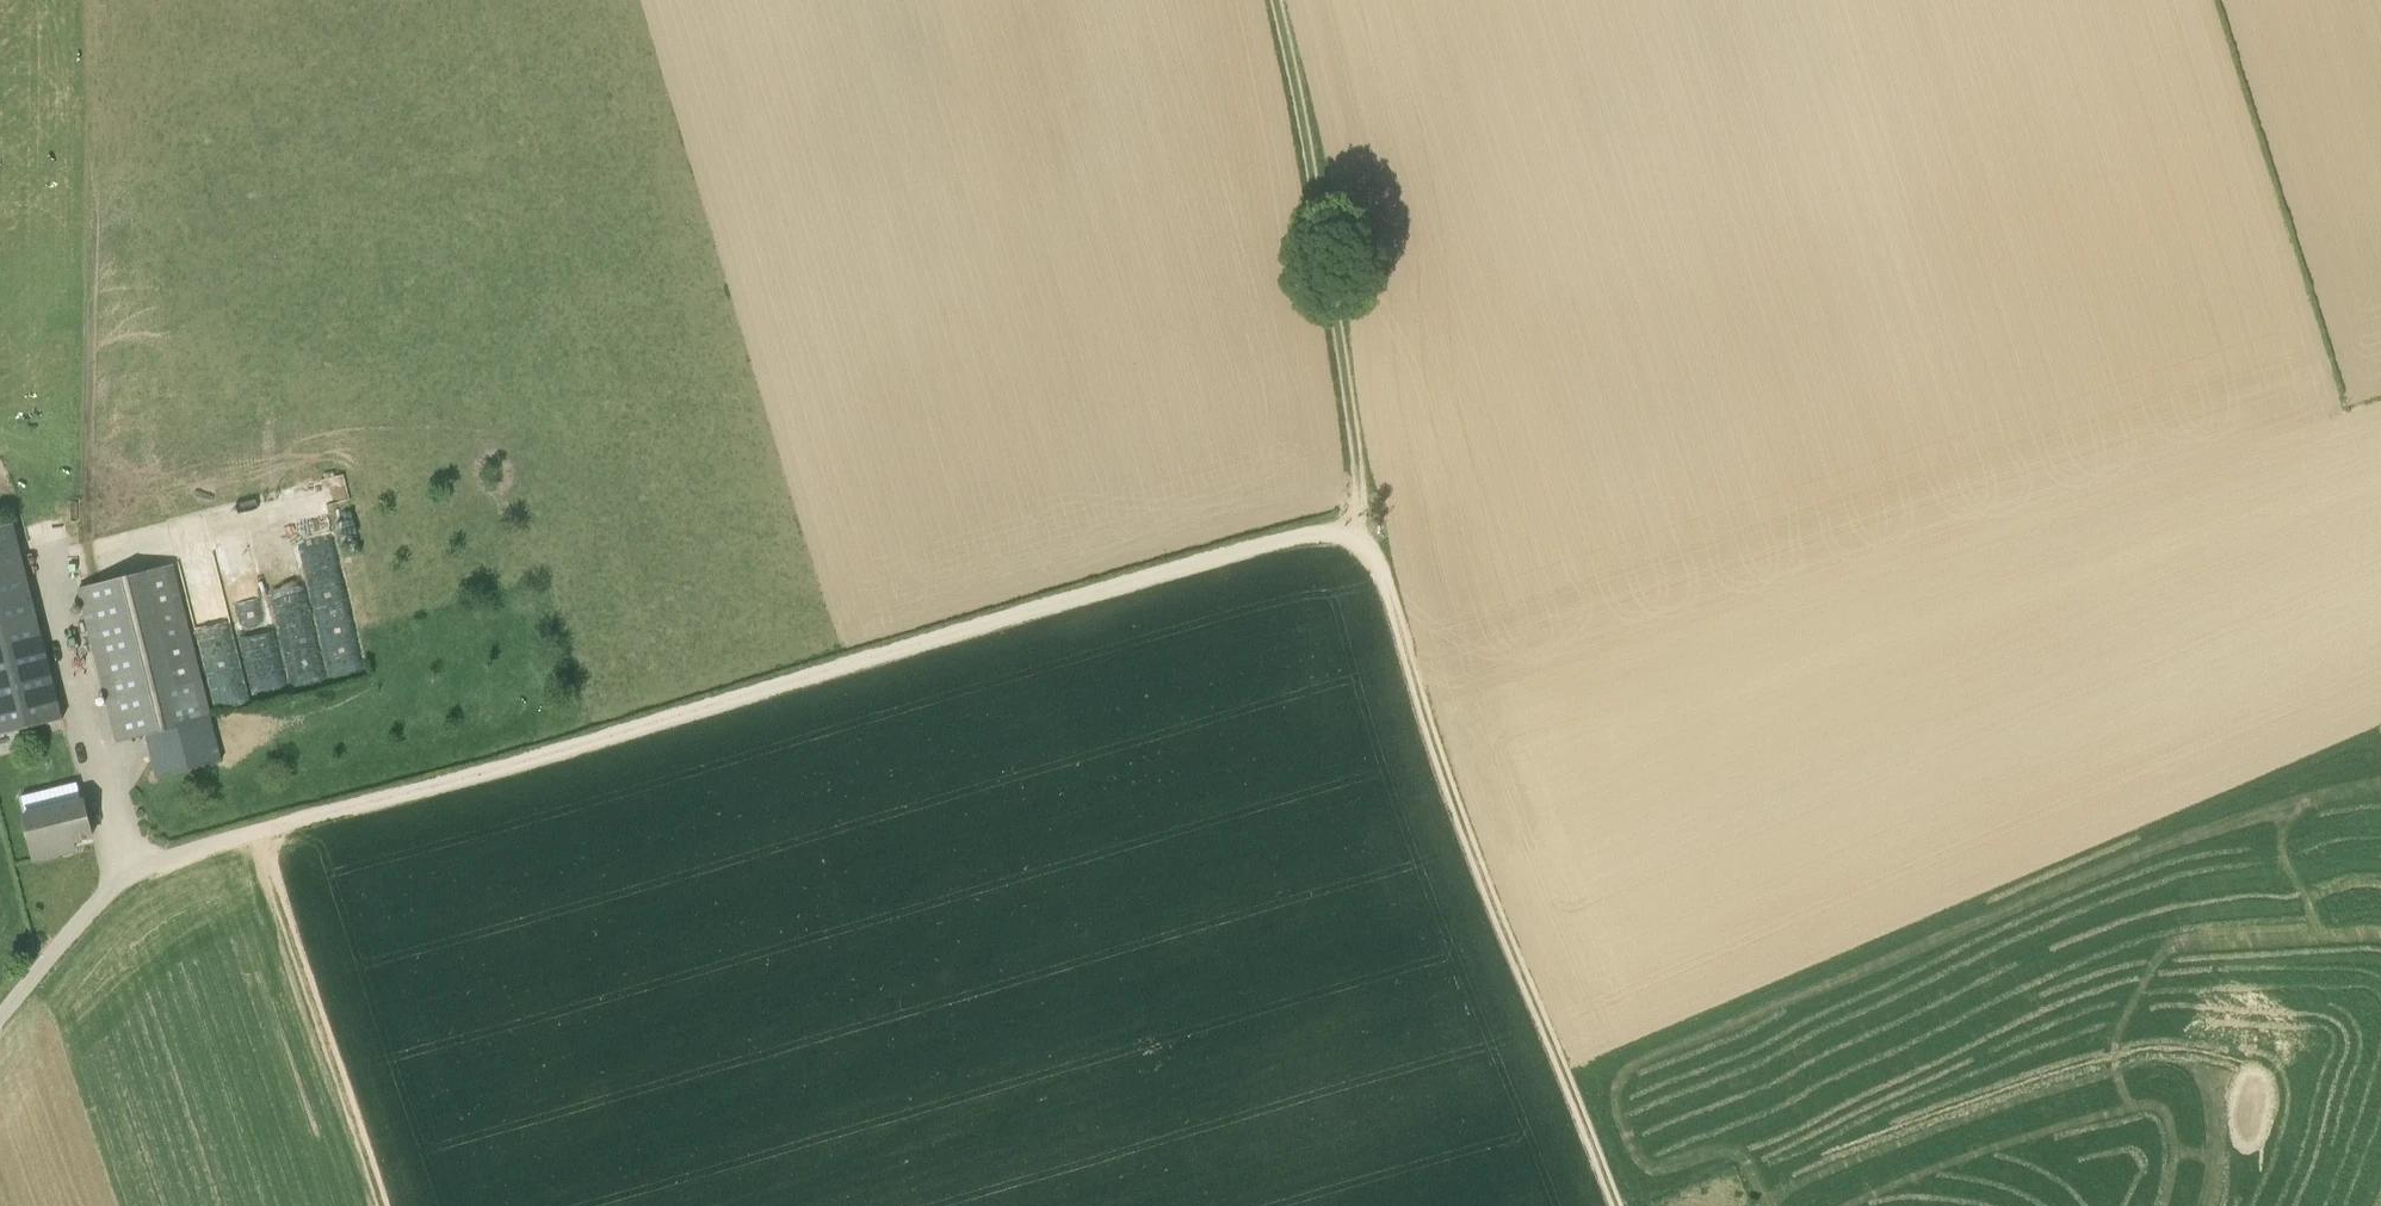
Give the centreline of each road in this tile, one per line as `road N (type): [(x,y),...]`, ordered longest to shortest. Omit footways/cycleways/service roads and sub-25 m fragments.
road 1 (track): [(256,830),(550,753),(1251,547),(1361,526)]
road 2 (track): [(1361,526),(1488,889),(1617,1205)]
road 3 (track): [(1361,526),(1318,210),(1275,0)]

